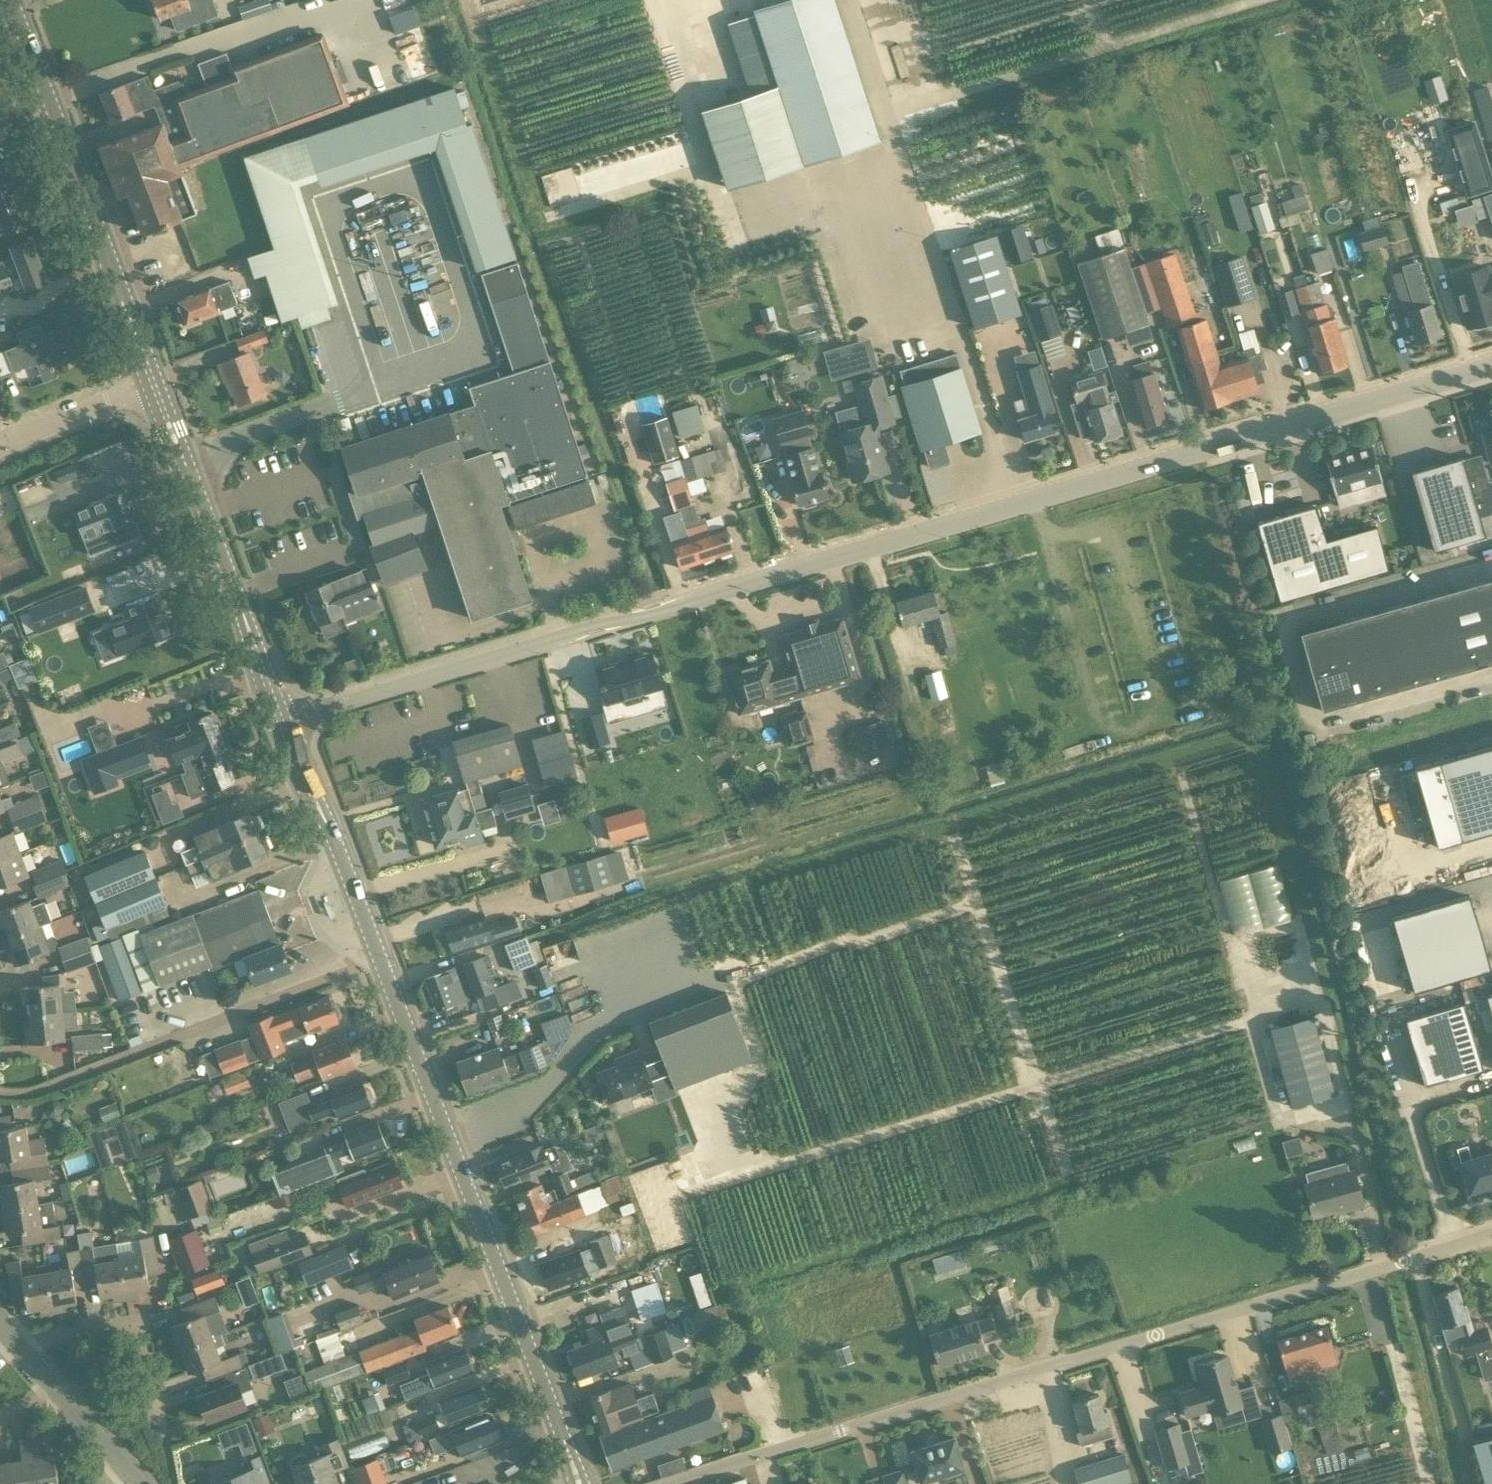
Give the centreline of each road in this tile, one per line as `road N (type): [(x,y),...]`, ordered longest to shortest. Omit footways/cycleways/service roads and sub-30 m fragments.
road 1 (unclassified): [(281,719),(1491,369)]
road 2 (residential): [(671,1483),(1491,1234)]
road 3 (tertiary): [(579,1483),(281,719)]
road 4 (tertiary): [(155,382),(14,0)]
road 5 (tertiary): [(281,719),(155,382)]
road 6 (residential): [(17,1347),(129,1323),(141,1330),(161,1419)]
road 7 (residential): [(0,447),(155,382)]
road 8 (residential): [(140,1483),(50,1382)]

